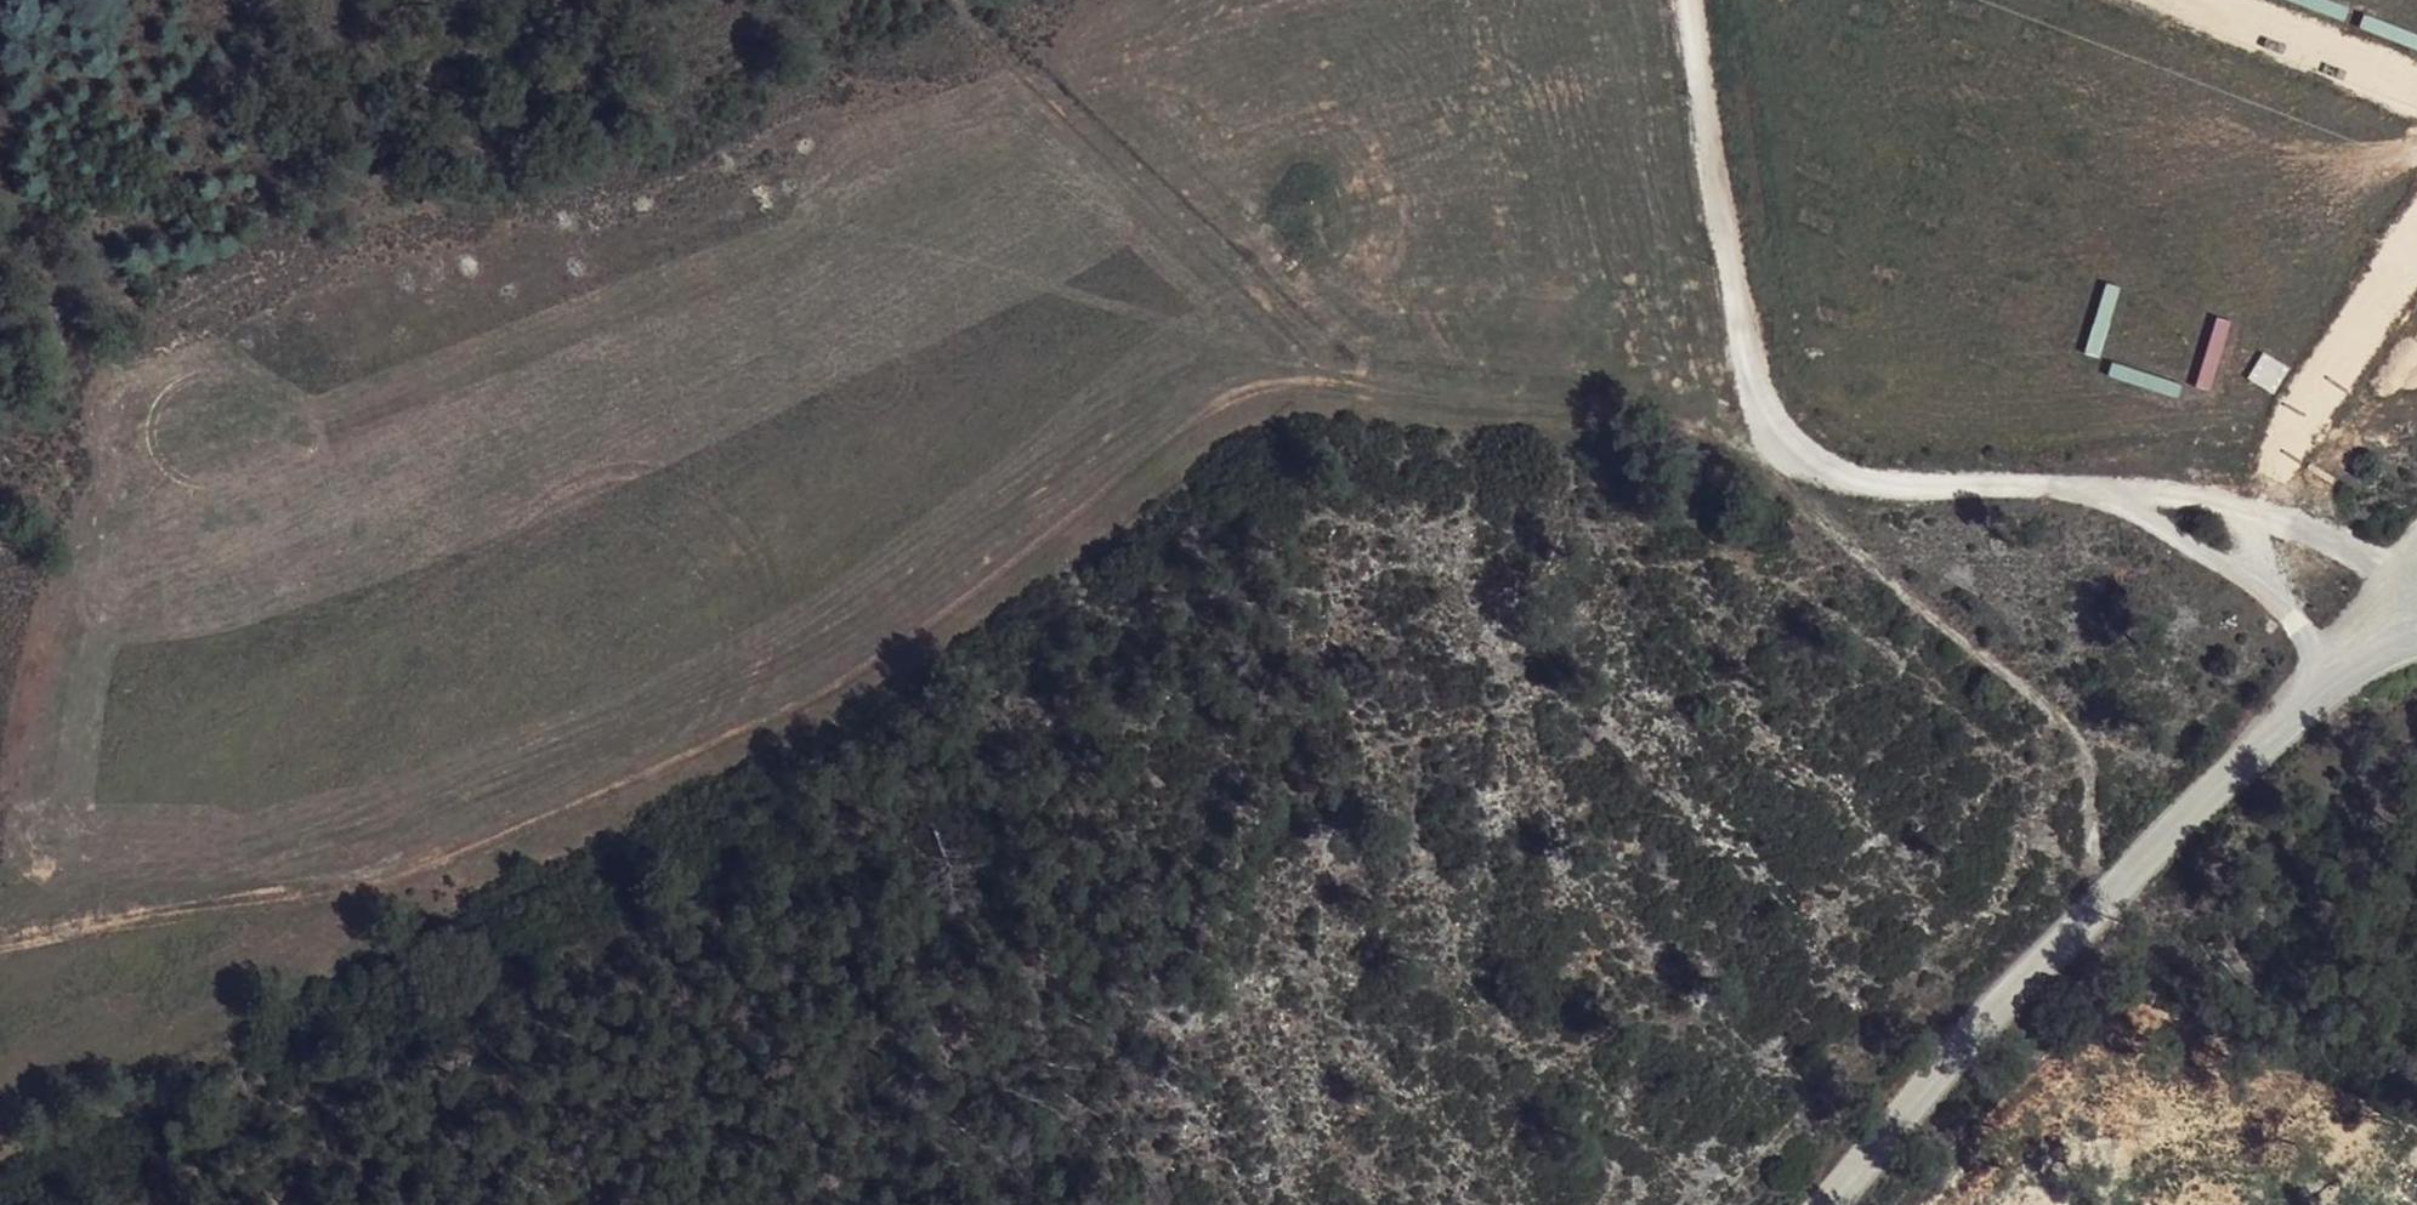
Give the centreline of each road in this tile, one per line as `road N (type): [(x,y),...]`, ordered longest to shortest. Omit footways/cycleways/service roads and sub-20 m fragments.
road 1 (unclassified): [(2416,641),(2313,691),(2110,900),(1842,1204)]
road 2 (track): [(1779,462),(1844,478),(2070,493),(2139,518),(2268,593),(2296,621),(2313,691)]
road 3 (track): [(1690,0),(1779,462)]

